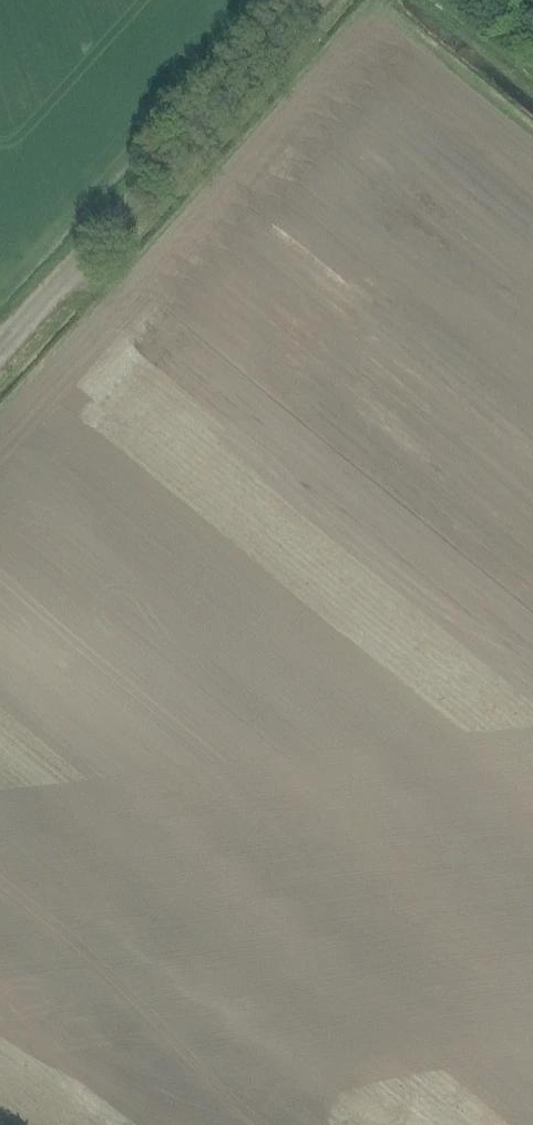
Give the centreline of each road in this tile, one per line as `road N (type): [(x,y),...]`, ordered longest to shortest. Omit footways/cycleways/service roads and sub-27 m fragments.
road 1 (residential): [(0,347),(313,0)]

